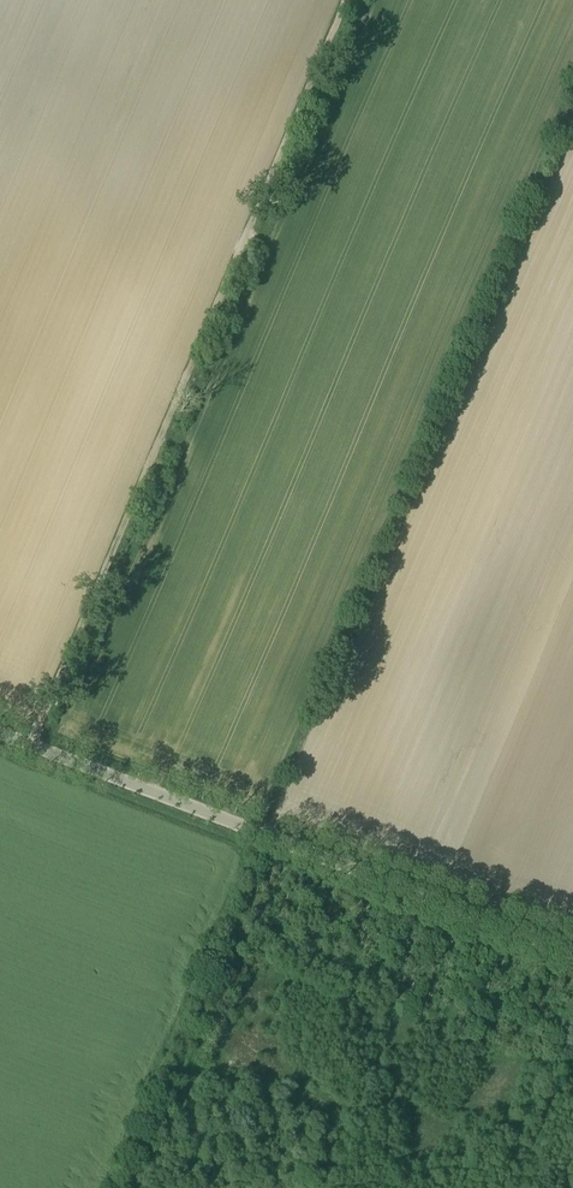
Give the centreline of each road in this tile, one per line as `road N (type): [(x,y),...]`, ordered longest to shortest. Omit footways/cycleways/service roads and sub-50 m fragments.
road 1 (unclassified): [(572,953),(0,732)]

